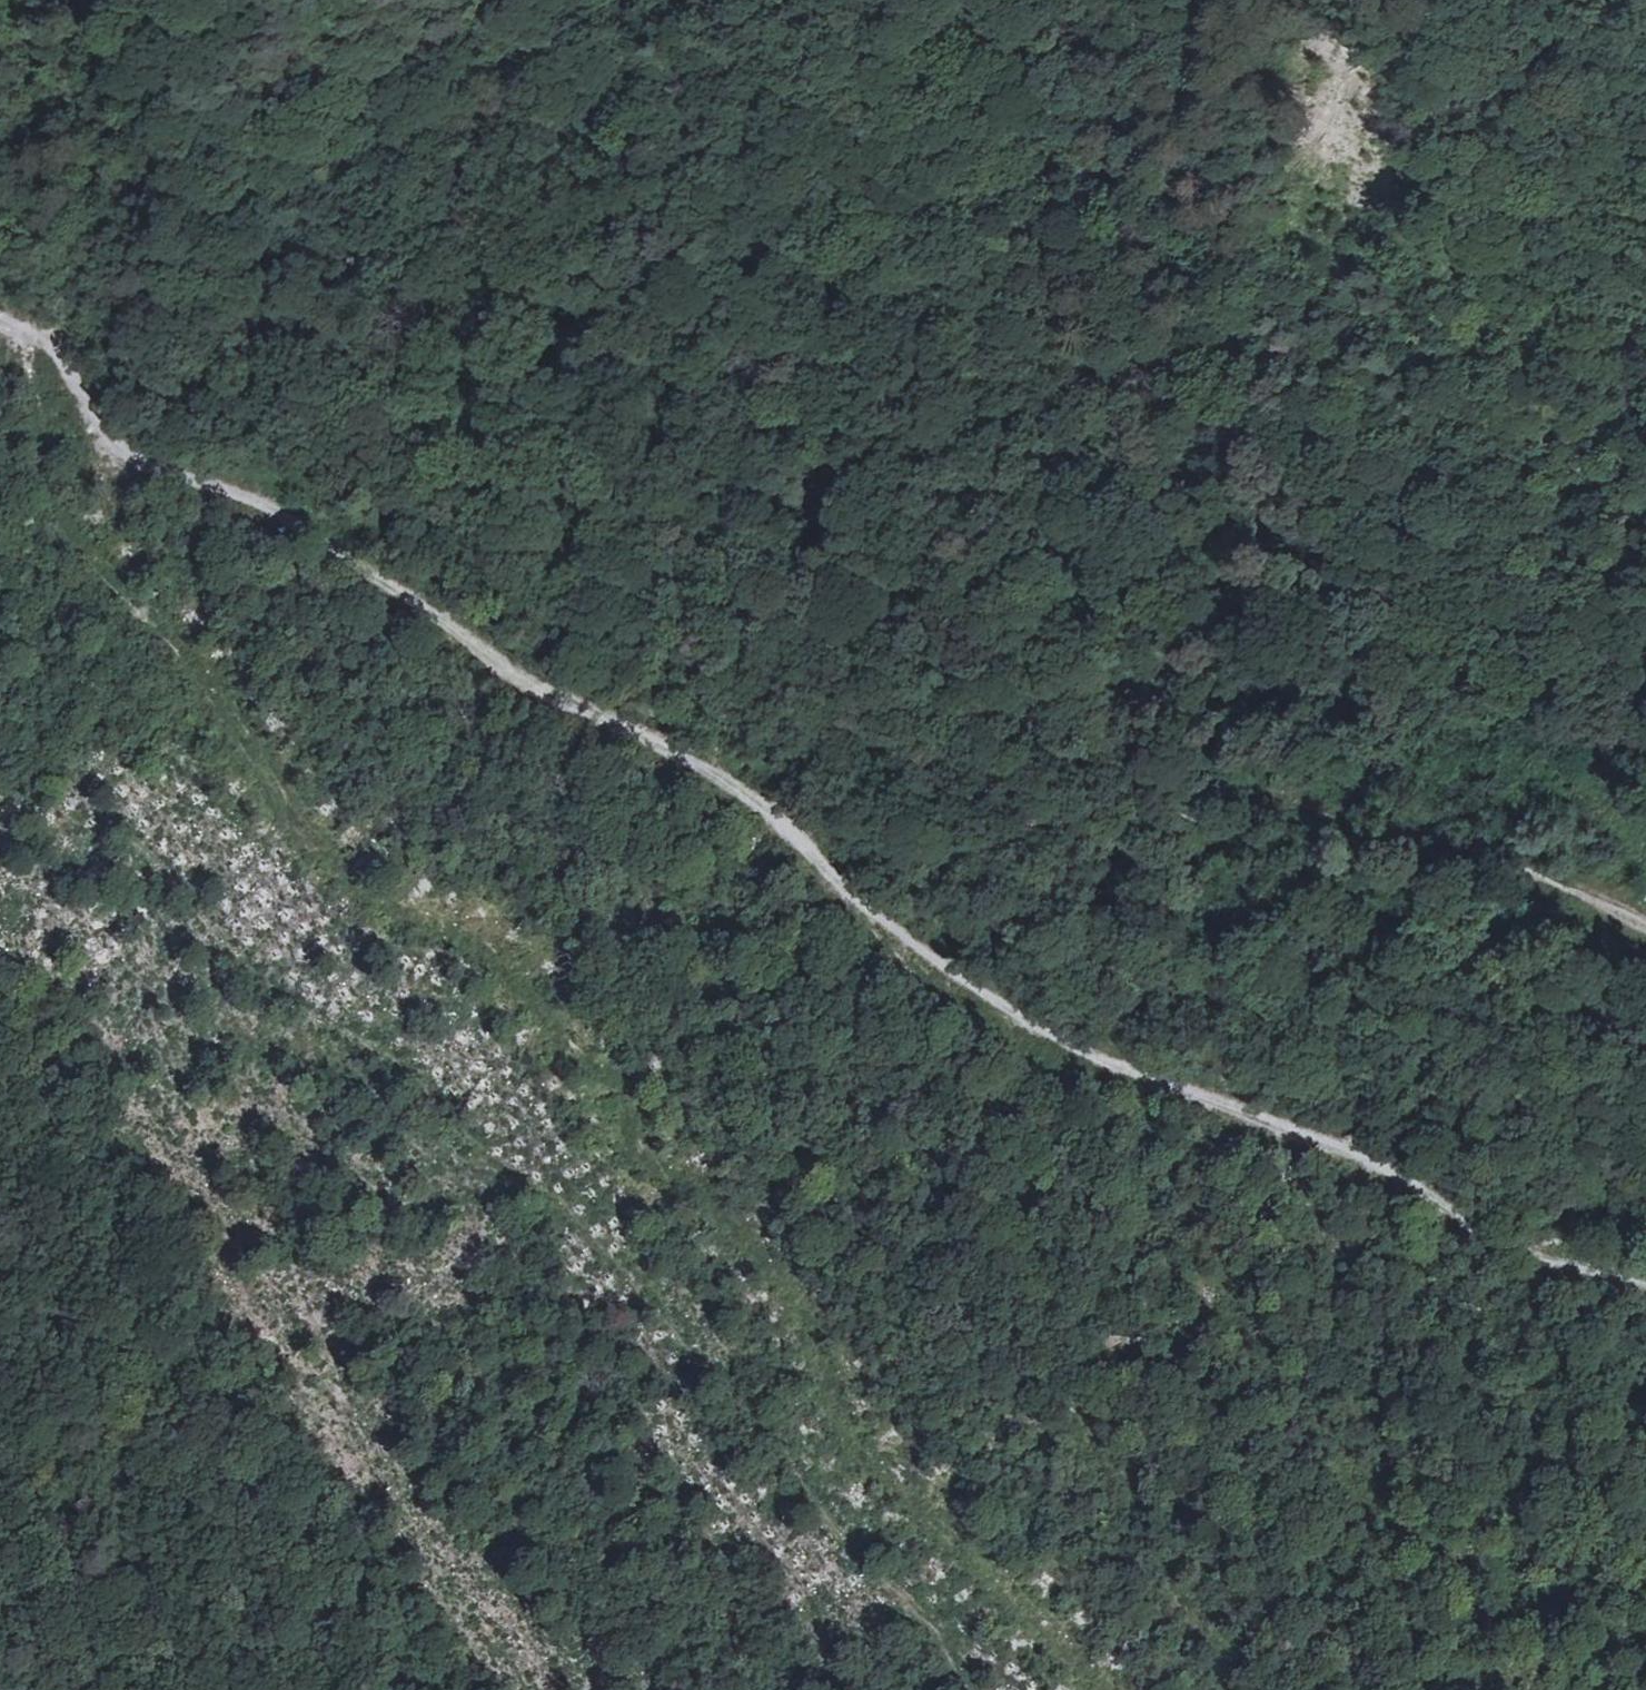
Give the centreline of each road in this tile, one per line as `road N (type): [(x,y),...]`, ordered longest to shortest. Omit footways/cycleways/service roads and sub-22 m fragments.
road 1 (track): [(1645,1282),(1476,1222),(1319,1144),(1103,1065),(944,981),(755,803),(605,720),(513,682),(453,625),(381,586),(286,518),(245,496),(110,453),(86,427),(58,367),(20,328),(0,321)]
road 2 (track): [(1645,923),(1503,861)]

